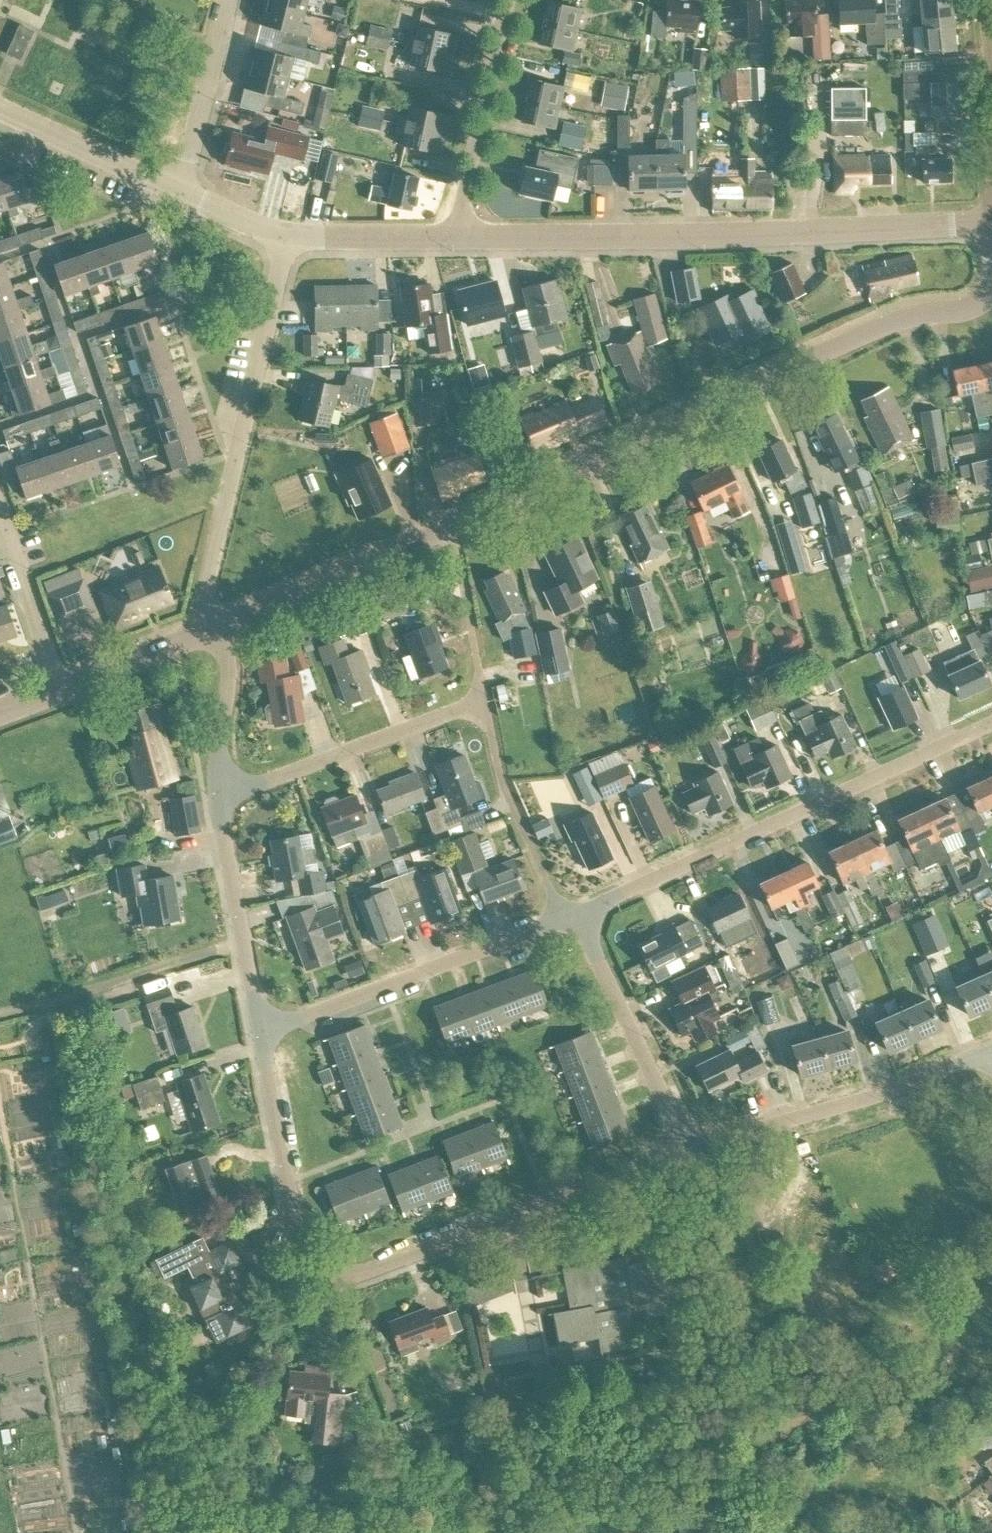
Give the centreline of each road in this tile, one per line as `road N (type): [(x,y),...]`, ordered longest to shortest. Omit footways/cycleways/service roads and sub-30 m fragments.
road 1 (residential): [(698,1140),(371,1271),(336,1273),(306,1254),(298,1236),(261,1033)]
road 2 (residential): [(452,526),(898,320),(967,308),(991,294)]
road 3 (unclassified): [(991,222),(788,234),(457,234)]
road 4 (residential): [(575,916),(991,723)]
road 5 (residential): [(219,797),(480,705),(452,526)]
road 6 (residential): [(195,635),(287,238)]
road 7 (residential): [(261,1033),(575,916)]
road 8 (residential): [(698,1140),(882,1096),(991,1050)]
road 9 (residential): [(698,1140),(675,1123),(575,916)]
road 10 (residential): [(218,626),(452,526)]
road 11 (residential): [(457,234),(509,0)]
road 12 (residential): [(261,1033),(219,797)]
road 13 (unclassified): [(180,193),(0,108)]
road 14 (residential): [(180,193),(227,0)]
road 15 (residential): [(60,689),(0,515)]
road 16 (residential): [(219,797),(228,680),(218,626)]
road 17 (unclassified): [(457,234),(287,238)]
road 18 (residential): [(60,689),(195,635)]
road 19 (residential): [(991,129),(985,0)]

